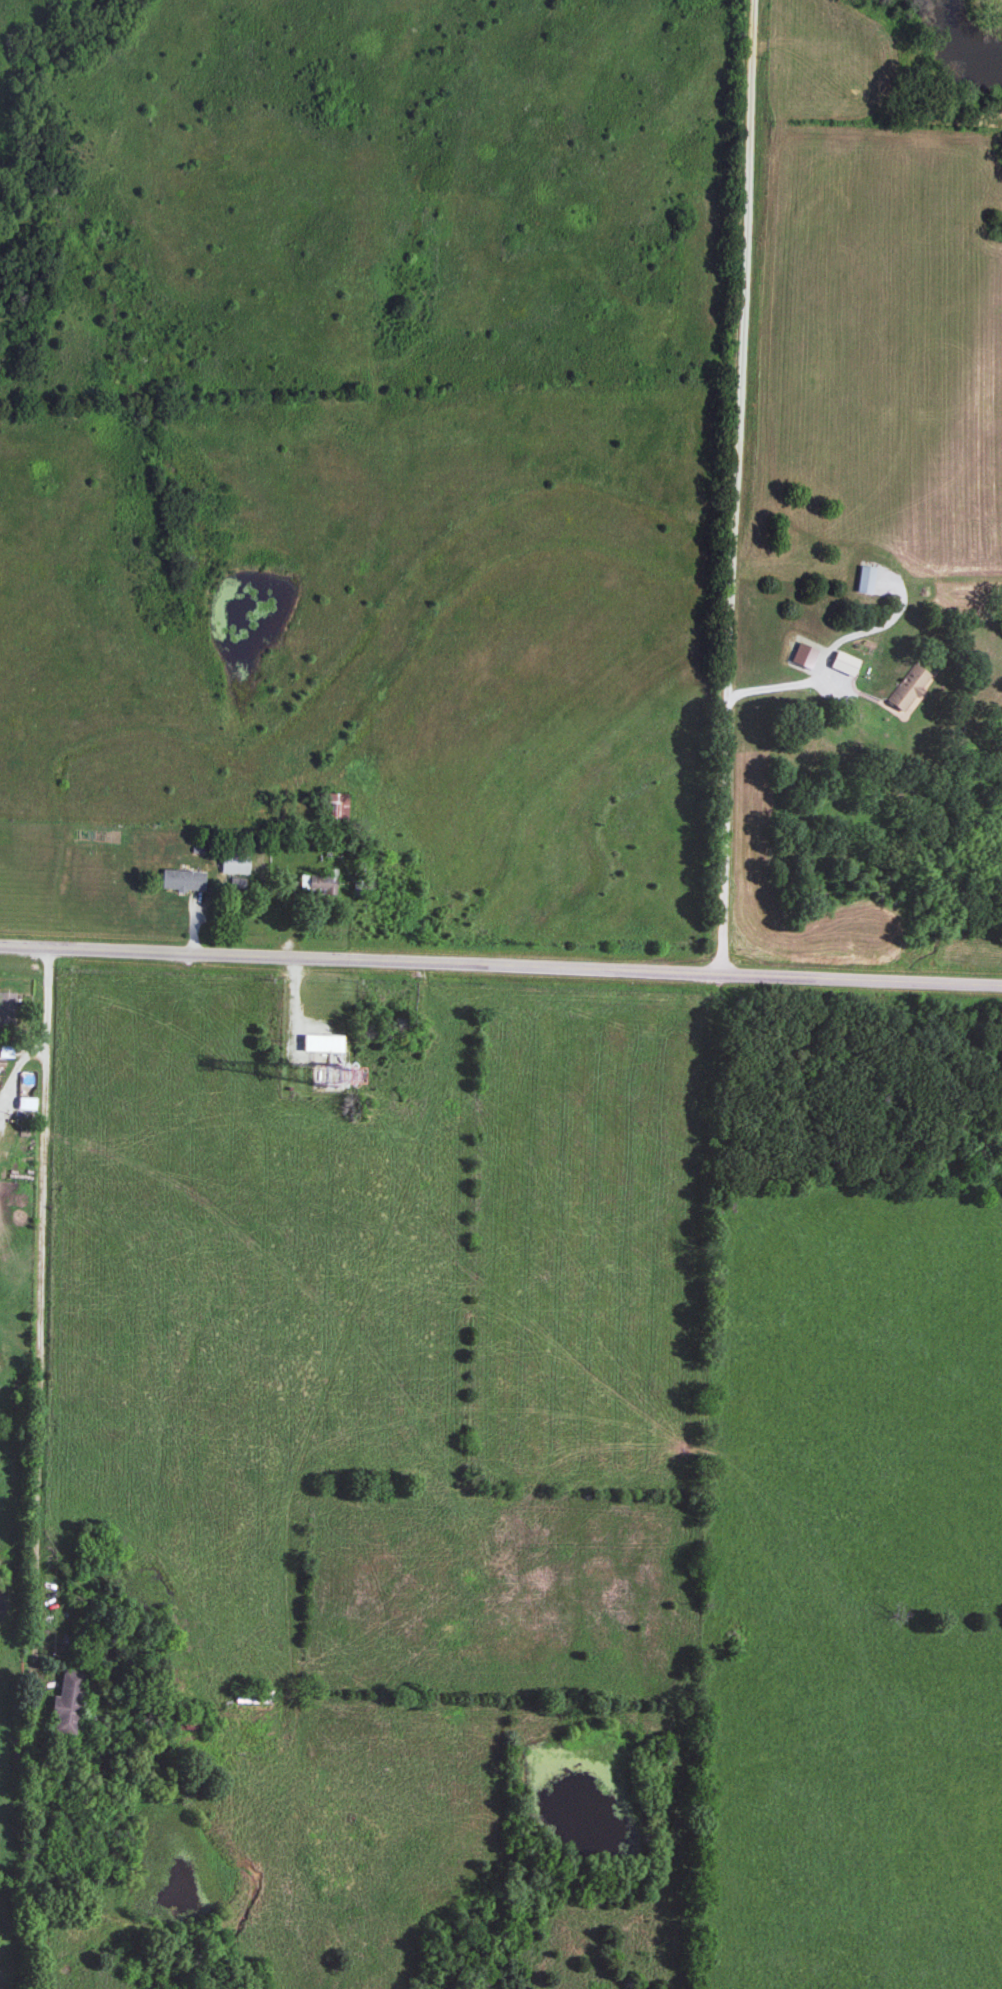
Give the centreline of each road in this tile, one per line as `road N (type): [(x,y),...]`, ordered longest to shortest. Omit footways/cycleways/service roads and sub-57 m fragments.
road 1 (tertiary): [(1001,986),(0,947)]
road 2 (residential): [(756,0),(724,976)]

